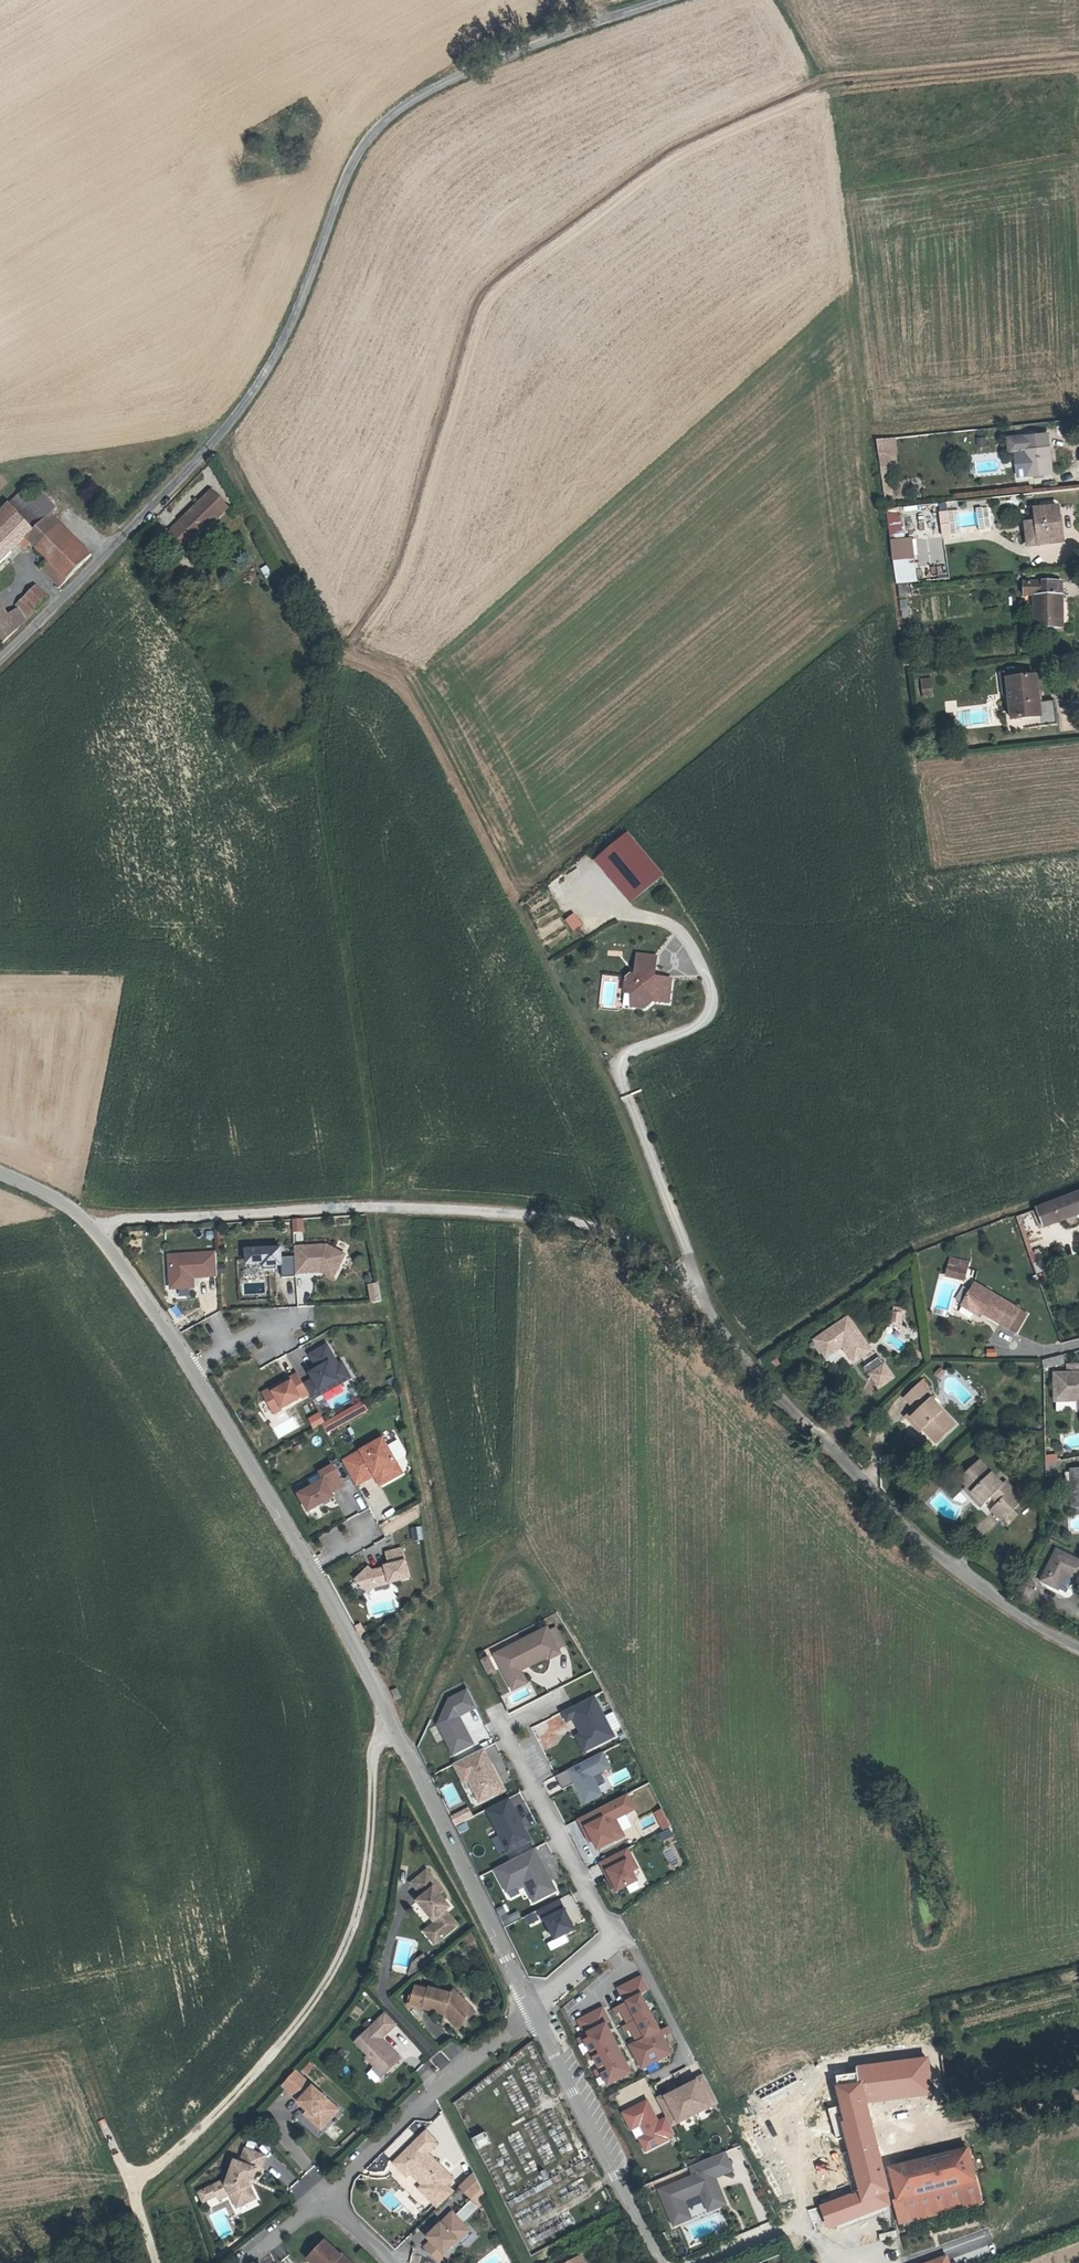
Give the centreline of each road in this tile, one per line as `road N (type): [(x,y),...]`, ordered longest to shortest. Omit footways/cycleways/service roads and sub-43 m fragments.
road 1 (unclassified): [(0,661),(254,396),(378,128),(439,85),(666,0)]
road 2 (residential): [(96,1227),(192,1363),(306,1557),(529,2002)]
road 3 (unclassified): [(96,1227),(385,1205),(549,1216),(588,1226),(664,1266),(720,1330)]
road 4 (track): [(160,2262),(140,2186),(146,2174),(274,2051),(327,1986),(357,1921),(388,1712)]
road 5 (track): [(720,1330),(623,1085),(626,1063),(640,1050),(700,1027),(712,1004),(704,973),(684,935),(609,908)]
road 6 (residential): [(1078,1646),(941,1557),(720,1330)]
road 7 (residential): [(535,2015),(438,2089),(325,2199)]
road 8 (residential): [(535,2015),(656,2262)]
road 9 (residential): [(489,1697),(610,1936)]
road 10 (track): [(960,2125),(1078,2090)]

